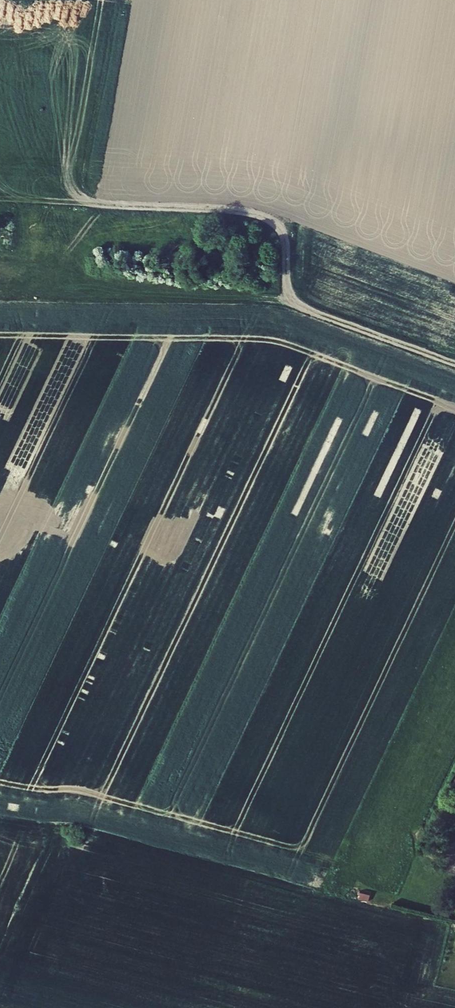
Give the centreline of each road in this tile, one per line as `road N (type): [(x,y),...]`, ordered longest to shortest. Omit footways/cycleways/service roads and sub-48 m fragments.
road 1 (track): [(0,204),(266,218),(286,243),(284,281),(298,303),(454,363)]

